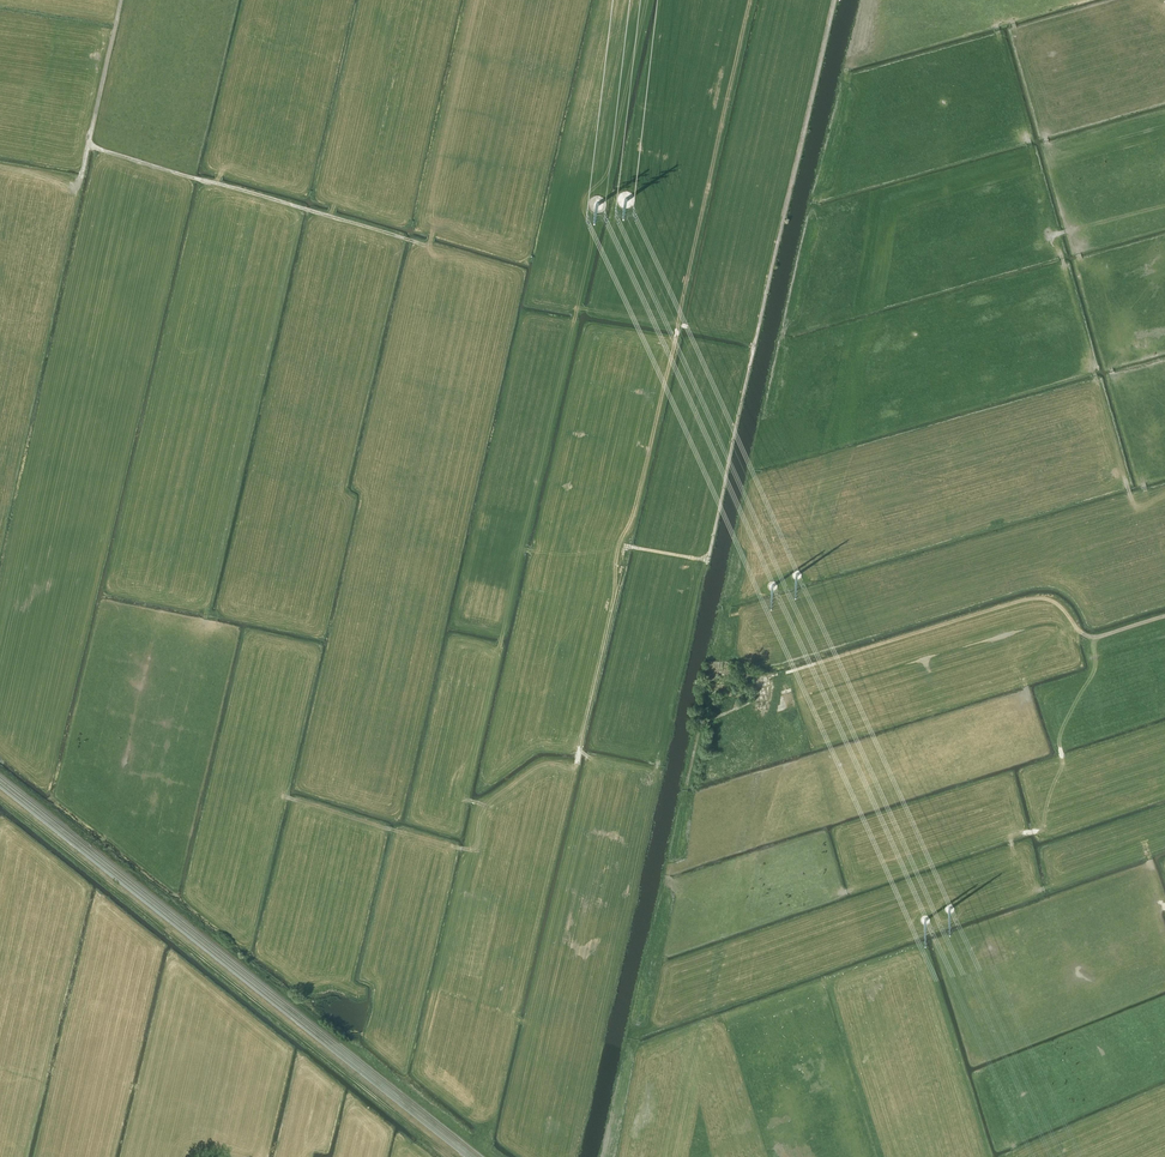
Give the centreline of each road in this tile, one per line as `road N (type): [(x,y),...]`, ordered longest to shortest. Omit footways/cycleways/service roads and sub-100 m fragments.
road 1 (track): [(0,797),(450,1156)]

